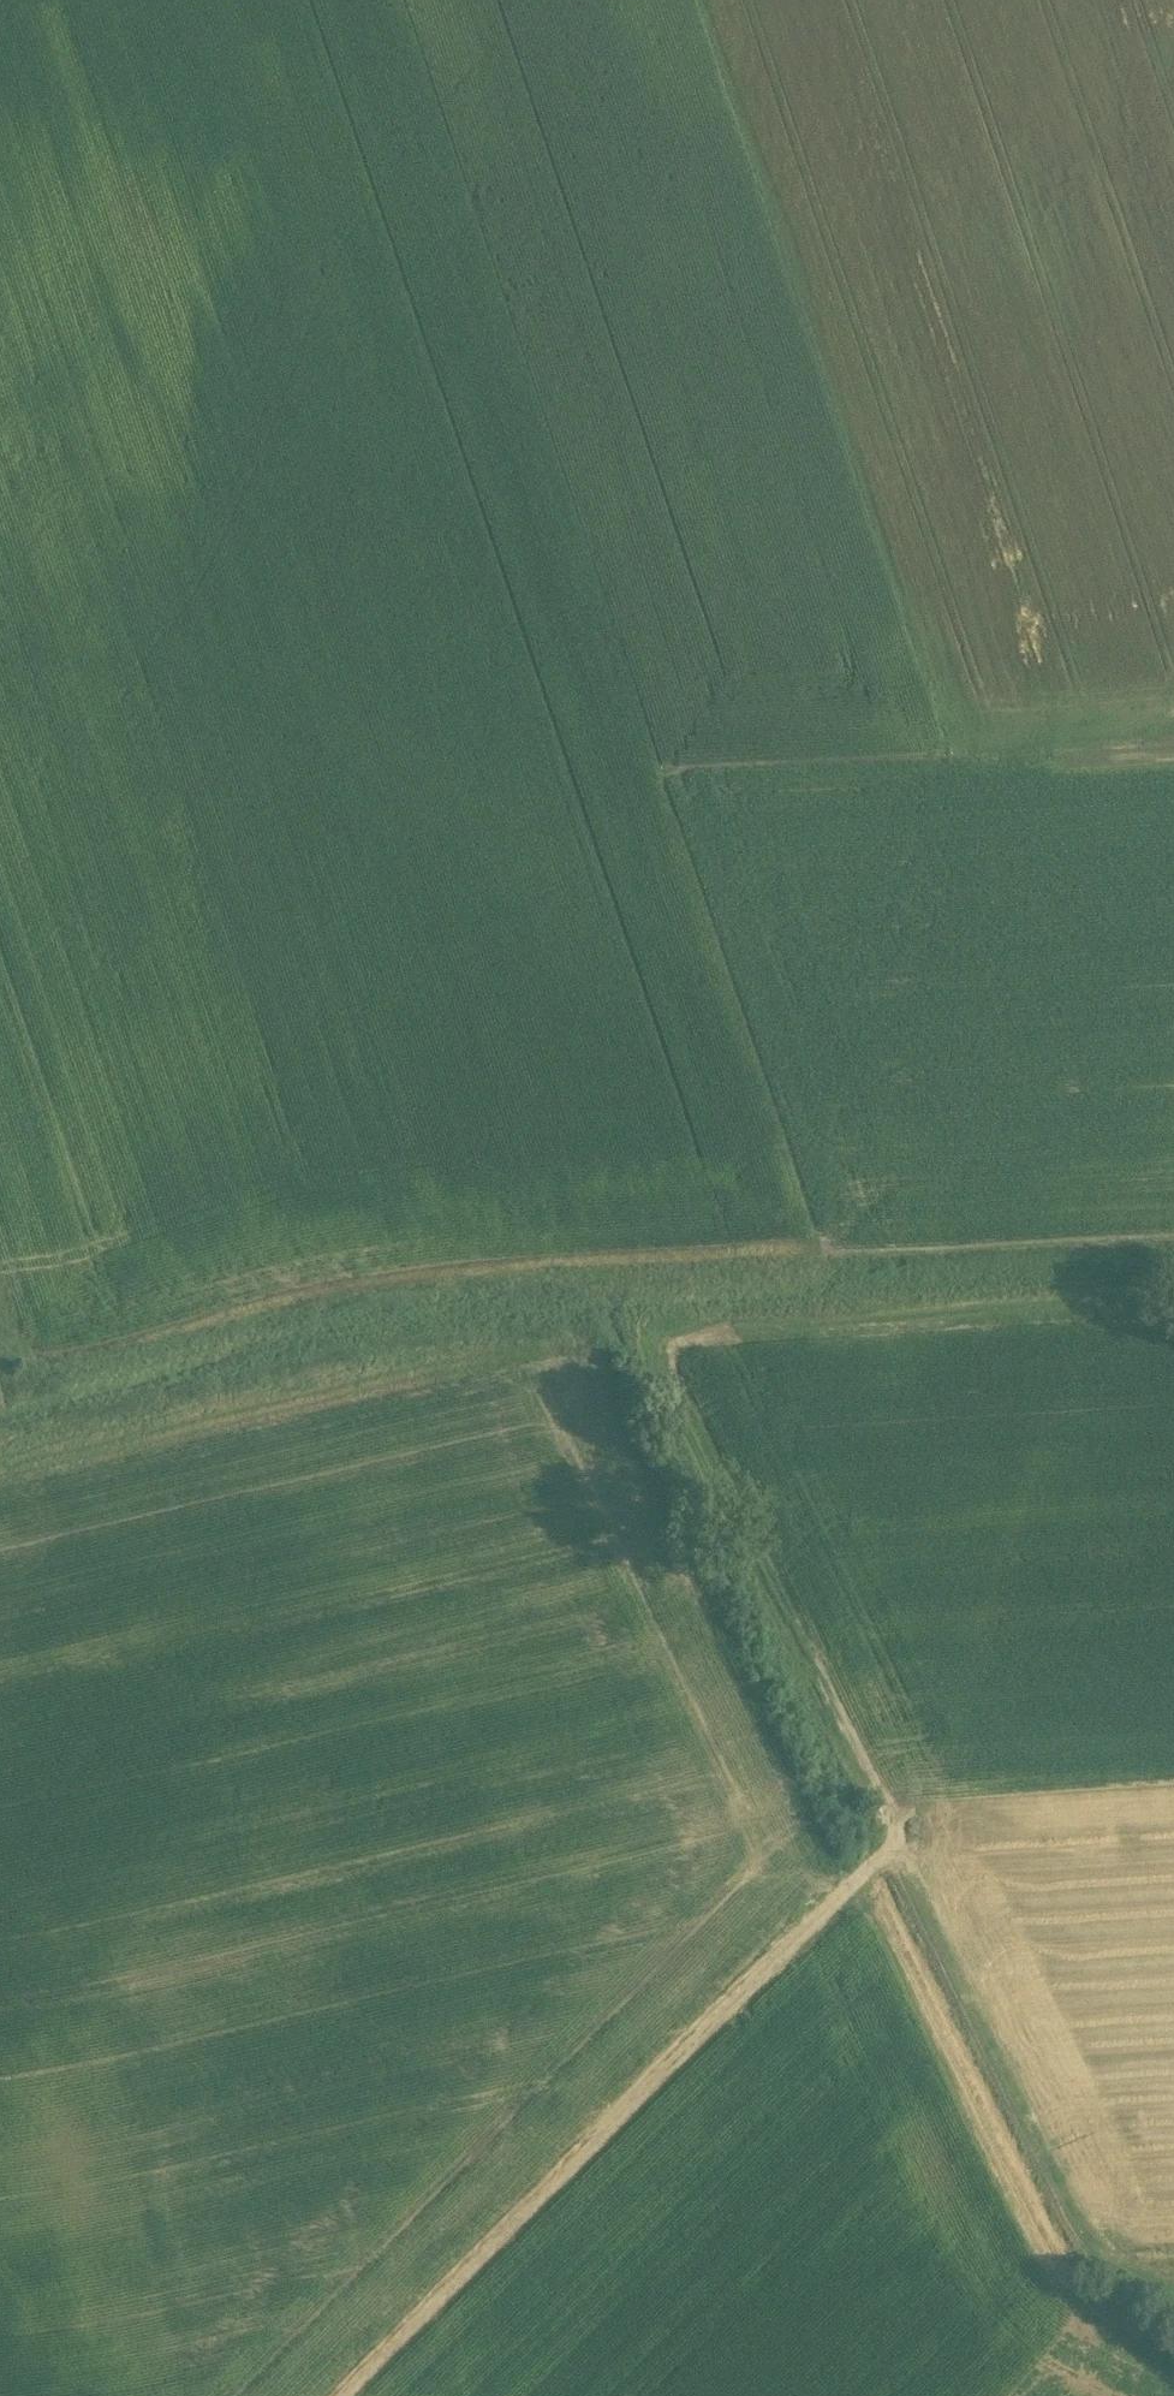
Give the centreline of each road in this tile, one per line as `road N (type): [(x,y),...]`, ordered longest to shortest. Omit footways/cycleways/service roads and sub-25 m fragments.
road 1 (track): [(344,2395),(893,1840)]

